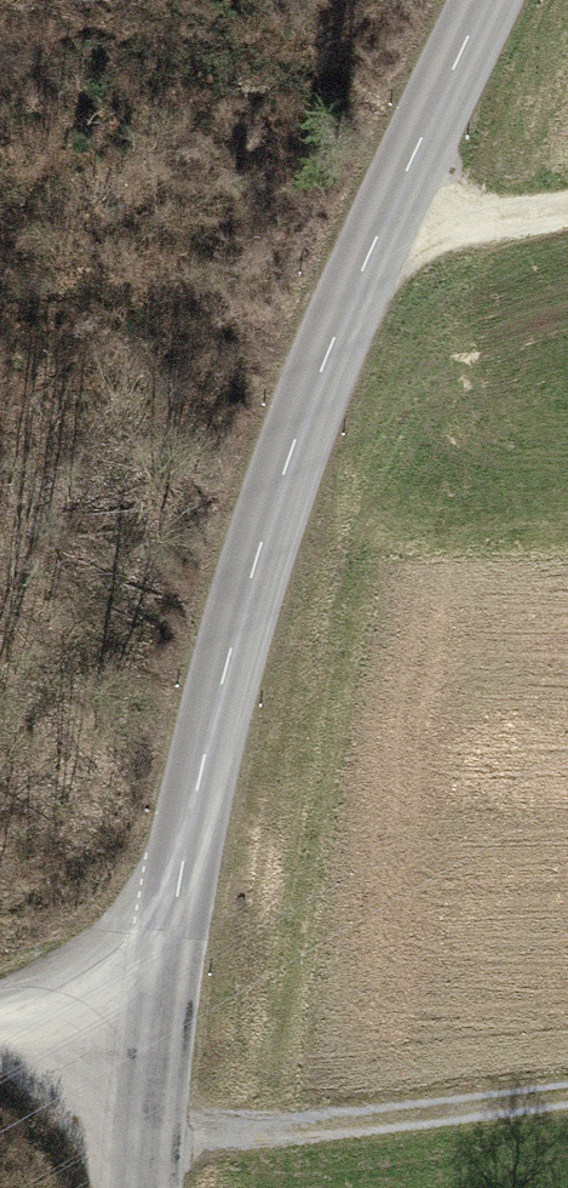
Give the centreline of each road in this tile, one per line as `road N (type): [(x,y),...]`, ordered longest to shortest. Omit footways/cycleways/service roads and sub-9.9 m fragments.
road 1 (tertiary): [(479,0),(372,241),(235,641),(162,994),(161,1187)]
road 2 (track): [(157,1125),(247,1149),(567,1105)]
road 3 (track): [(567,199),(372,241)]
road 4 (track): [(162,994),(0,1013)]

